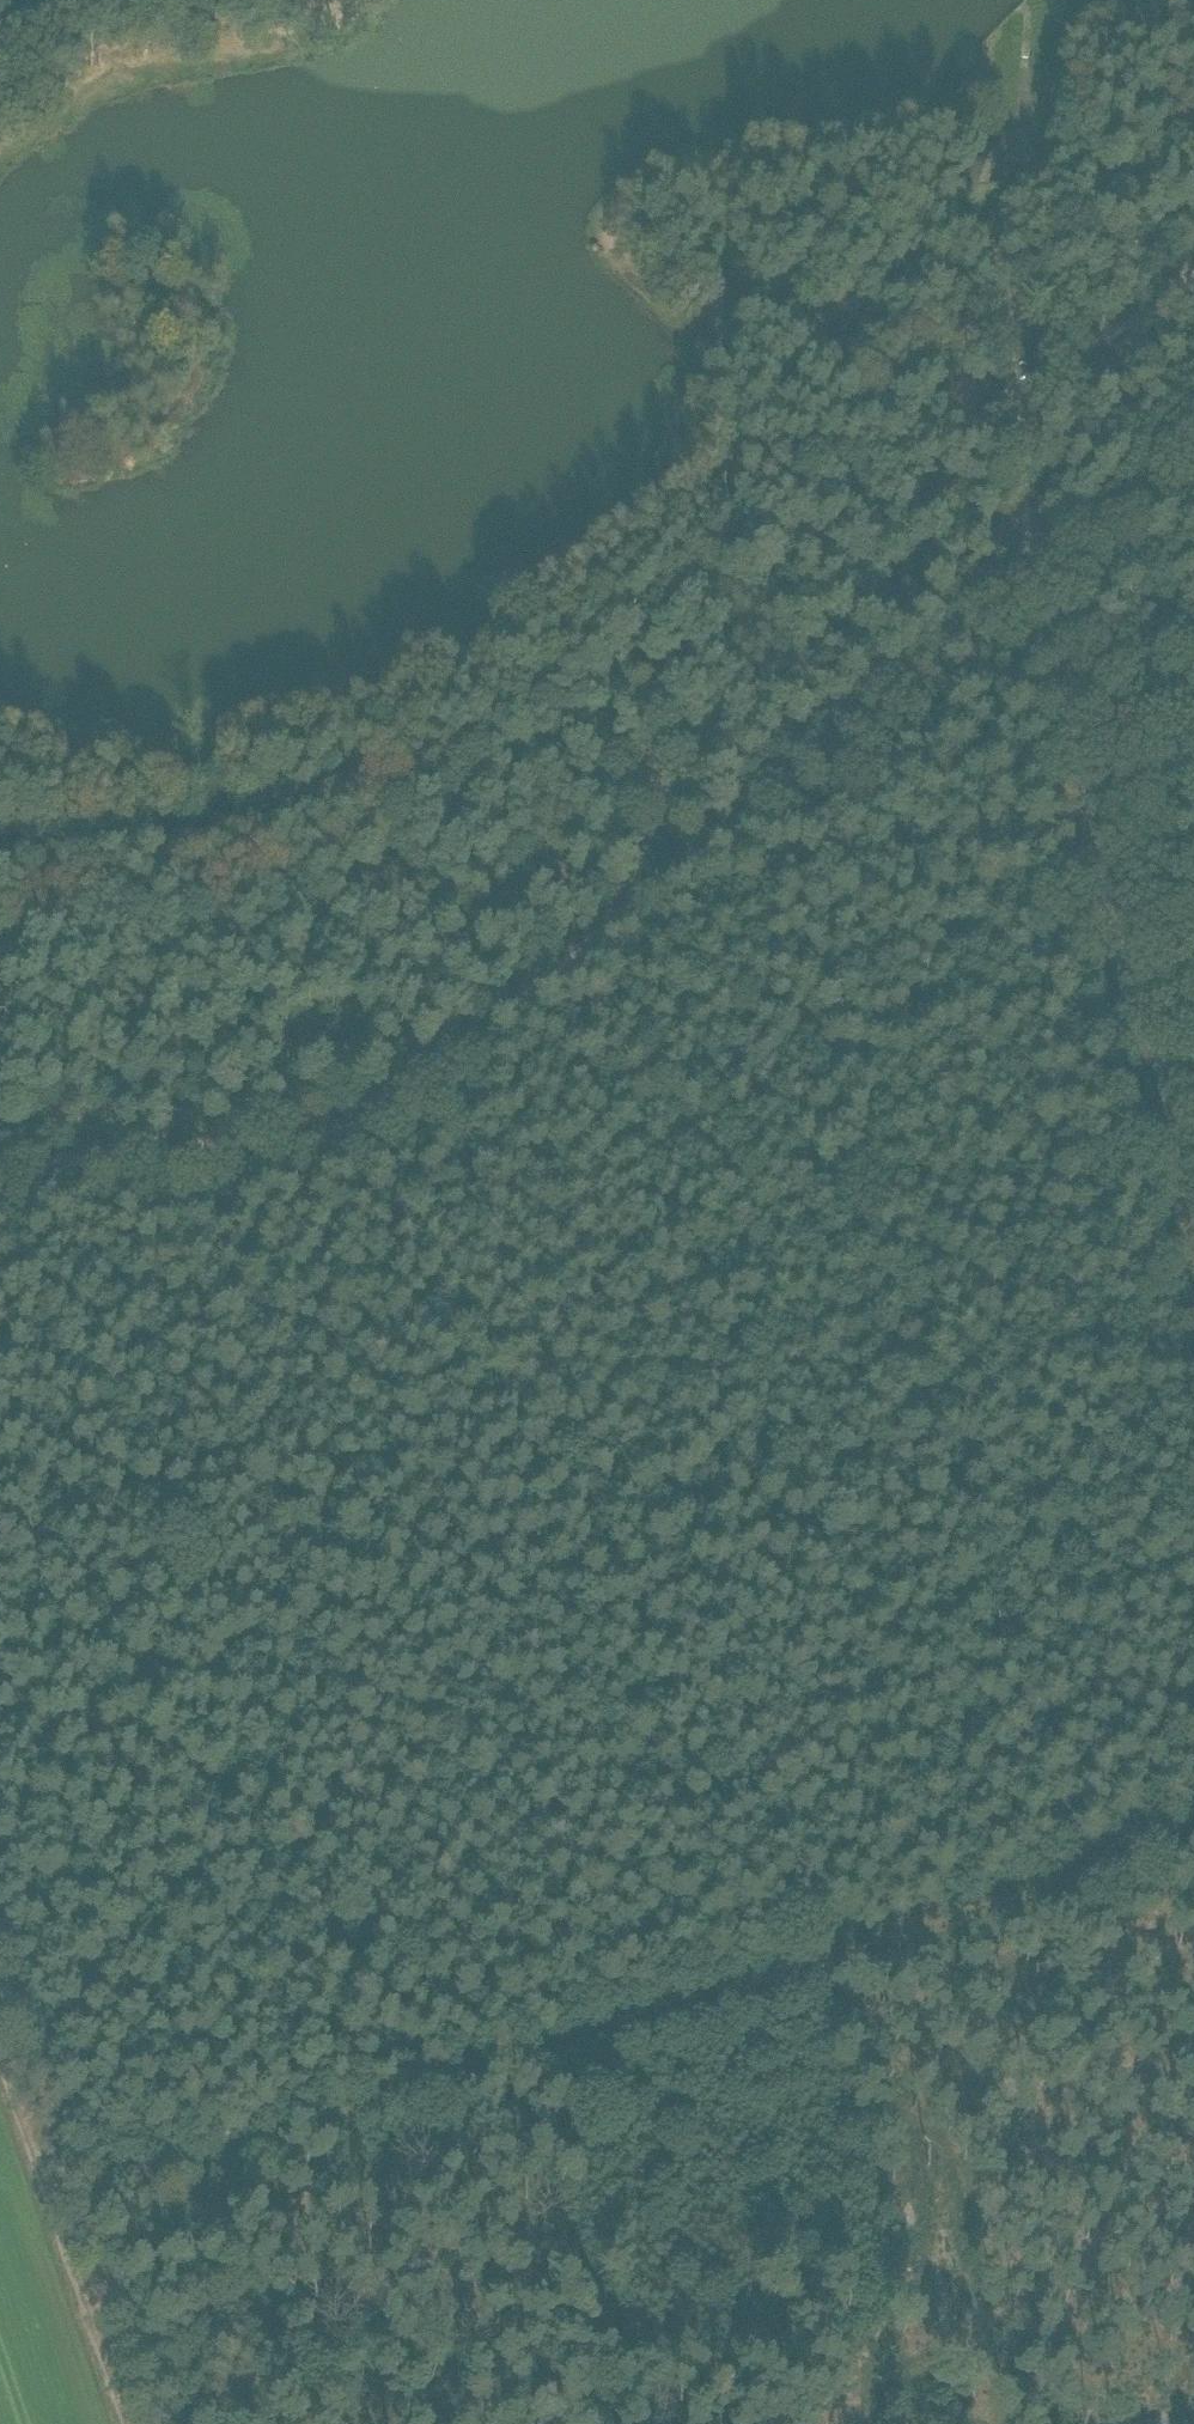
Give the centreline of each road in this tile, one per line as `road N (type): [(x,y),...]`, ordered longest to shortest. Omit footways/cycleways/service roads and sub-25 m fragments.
road 1 (track): [(0,1183),(310,1146),(390,1113),(1033,578)]
road 2 (track): [(1193,1844),(52,2213)]
road 3 (track): [(1033,578),(1193,1230)]
road 4 (track): [(0,2064),(125,2423)]
road 5 (track): [(1007,291),(717,321)]
road 6 (track): [(1193,289),(1068,401),(1029,474)]

